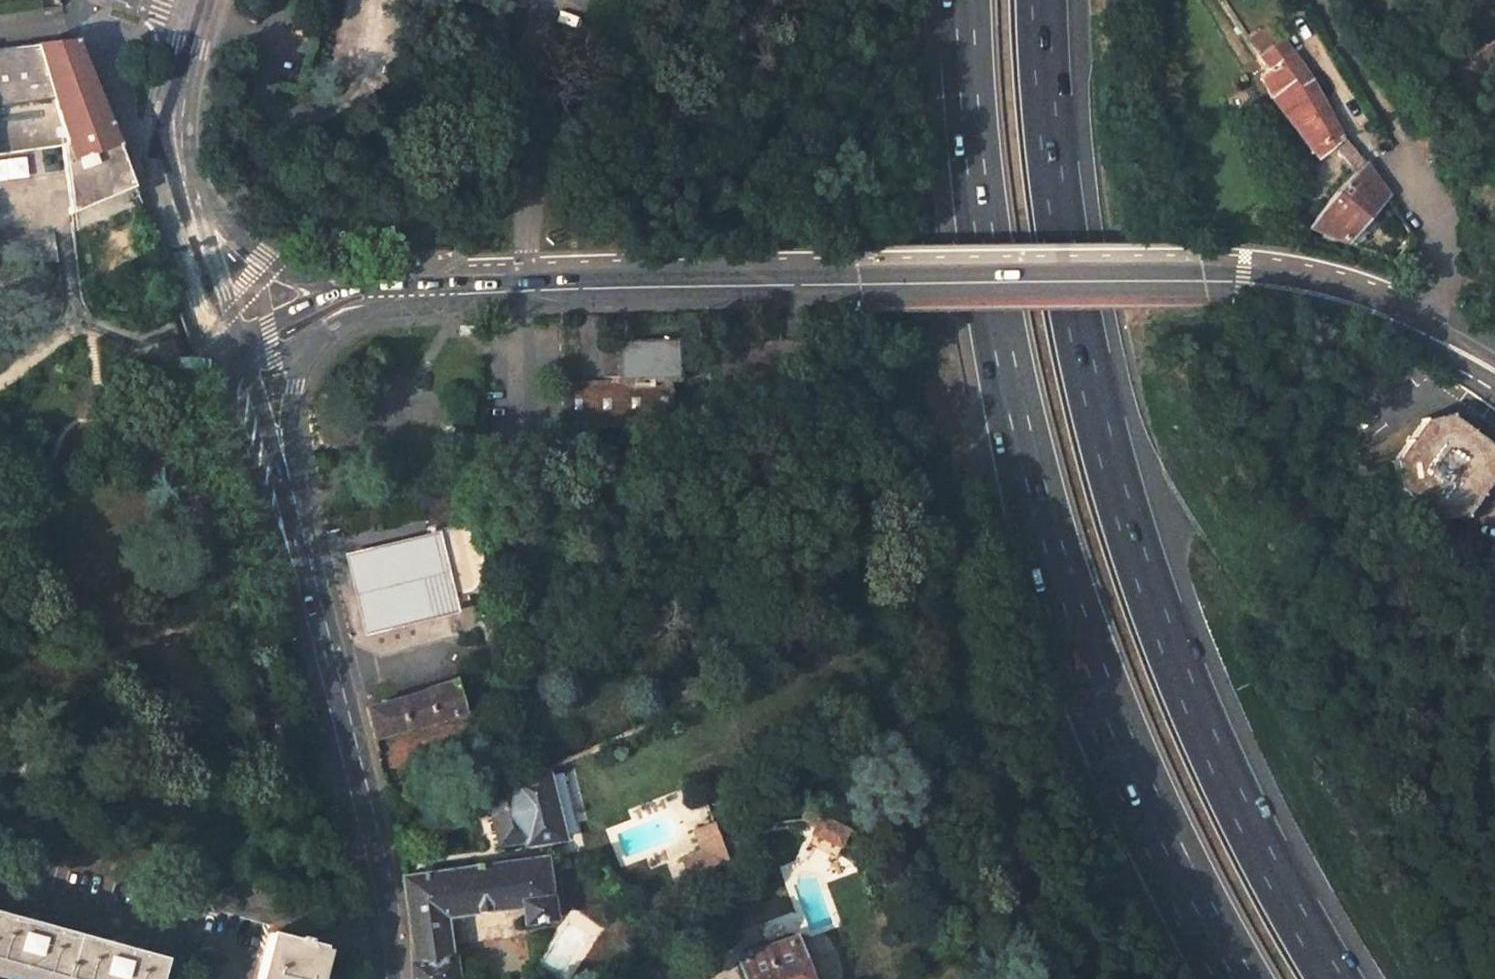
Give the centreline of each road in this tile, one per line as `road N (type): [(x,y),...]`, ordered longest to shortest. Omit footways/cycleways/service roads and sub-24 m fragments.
road 1 (trunk): [(1335,978),(1187,690),(1108,459),(1060,199),(1044,0)]
road 2 (trunk): [(963,0),(973,179),(1001,356),(1051,560),(1108,731),(1241,978)]
road 3 (unclassified): [(1432,337),(1326,296),(1205,281),(443,294)]
road 4 (primary): [(387,978),(385,921),(297,555)]
road 5 (unclassified): [(297,555),(296,400),(302,367),(331,332)]
road 6 (unclassified): [(372,287),(300,278),(261,256),(190,193)]
road 7 (primary): [(297,555),(238,353)]
road 8 (unclassified): [(1404,143),(1442,275),(1432,337)]
road 9 (primary): [(190,193),(184,141),(203,24)]
road 10 (primary): [(238,353),(190,193)]
road 11 (unclassified): [(372,287),(317,301),(238,353)]
road 12 (unclassified): [(331,332),(381,308),(443,294)]

